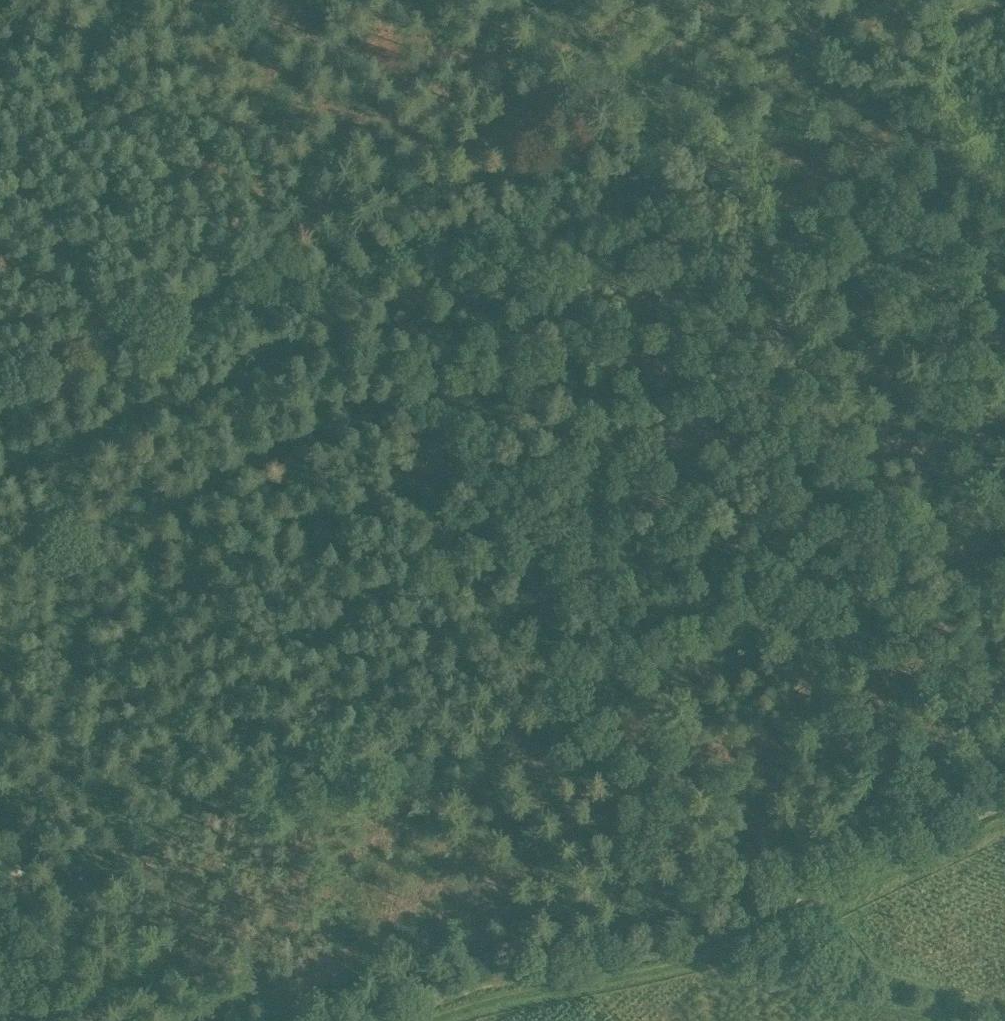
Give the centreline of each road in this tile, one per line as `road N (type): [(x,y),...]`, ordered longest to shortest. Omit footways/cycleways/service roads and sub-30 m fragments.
road 1 (track): [(527,0),(540,4),(635,139),(1004,716)]
road 2 (track): [(679,936),(1004,787)]
road 3 (track): [(338,1020),(510,965),(679,936)]
road 4 (track): [(0,833),(98,1020)]

